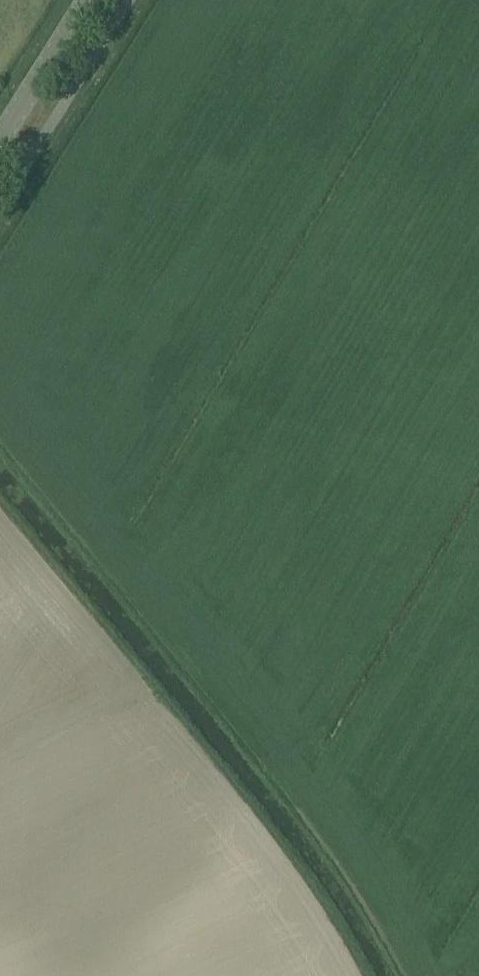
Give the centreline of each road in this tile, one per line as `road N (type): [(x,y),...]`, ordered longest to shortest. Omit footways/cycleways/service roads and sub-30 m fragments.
road 1 (unclassified): [(0,141),(88,0)]

